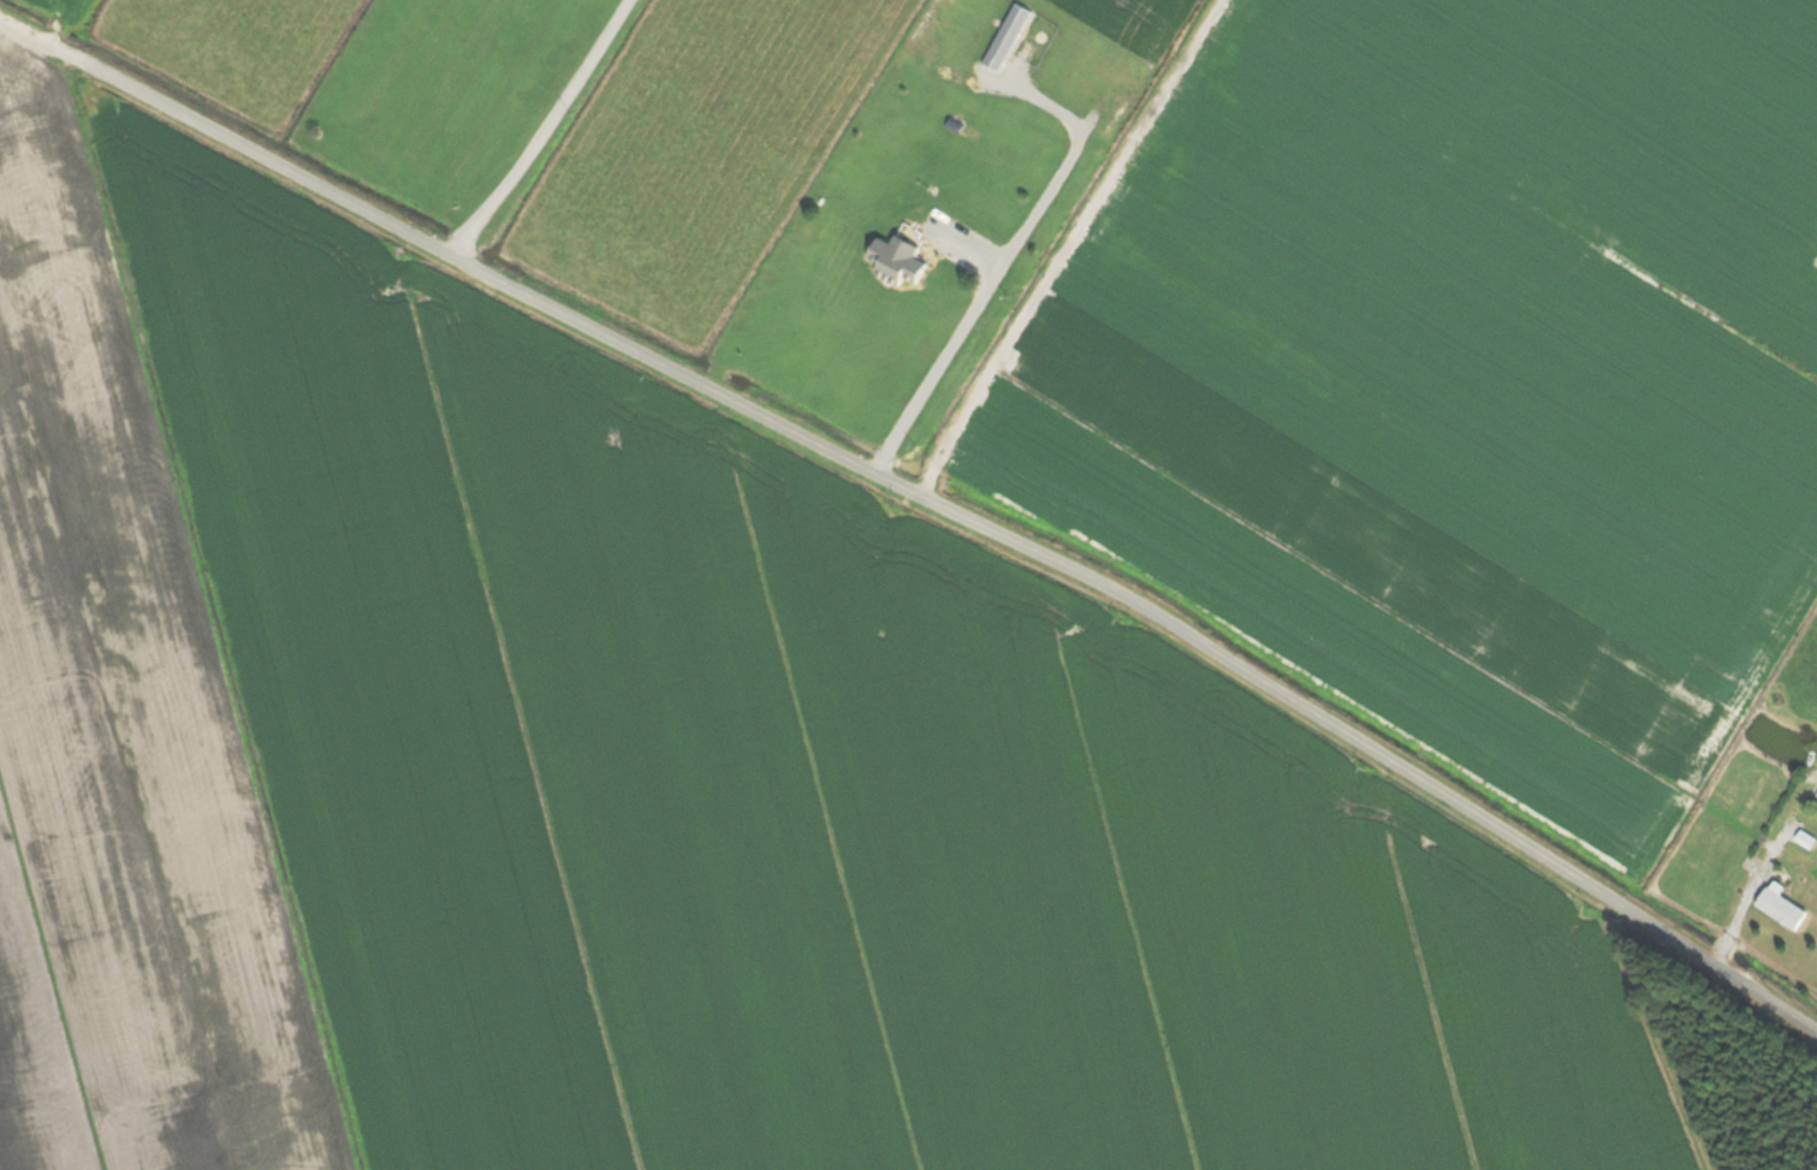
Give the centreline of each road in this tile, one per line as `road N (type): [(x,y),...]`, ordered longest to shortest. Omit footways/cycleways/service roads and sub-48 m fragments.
road 1 (residential): [(1816,1030),(1115,593),(0,9)]

